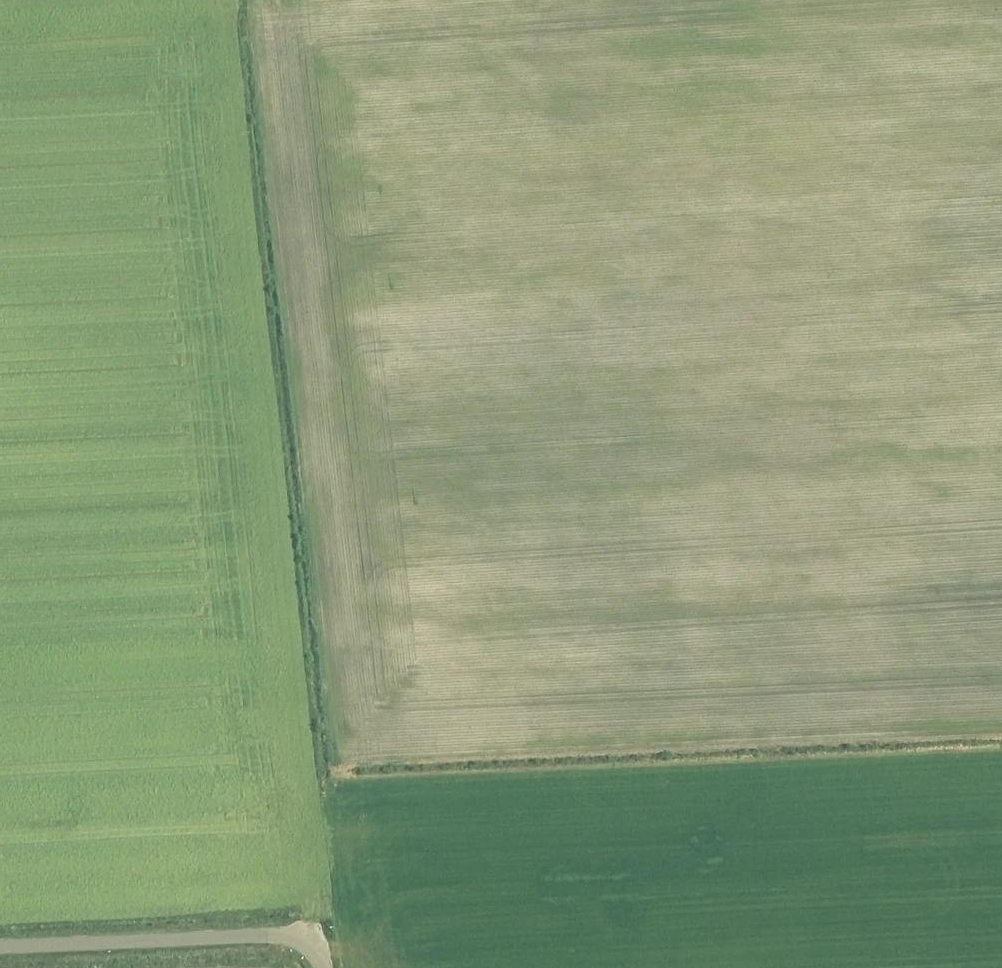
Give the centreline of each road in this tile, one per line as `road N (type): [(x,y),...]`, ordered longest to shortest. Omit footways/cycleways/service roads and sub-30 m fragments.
road 1 (unclassified): [(0,951),(305,942)]

